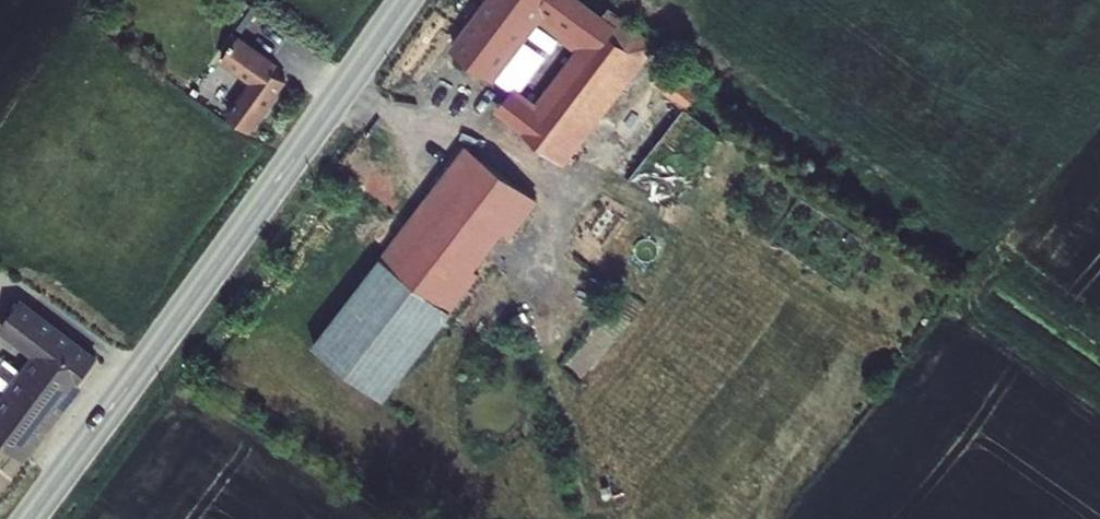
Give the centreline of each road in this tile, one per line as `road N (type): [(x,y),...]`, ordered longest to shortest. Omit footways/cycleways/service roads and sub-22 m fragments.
road 1 (secondary): [(29,518),(406,0)]

